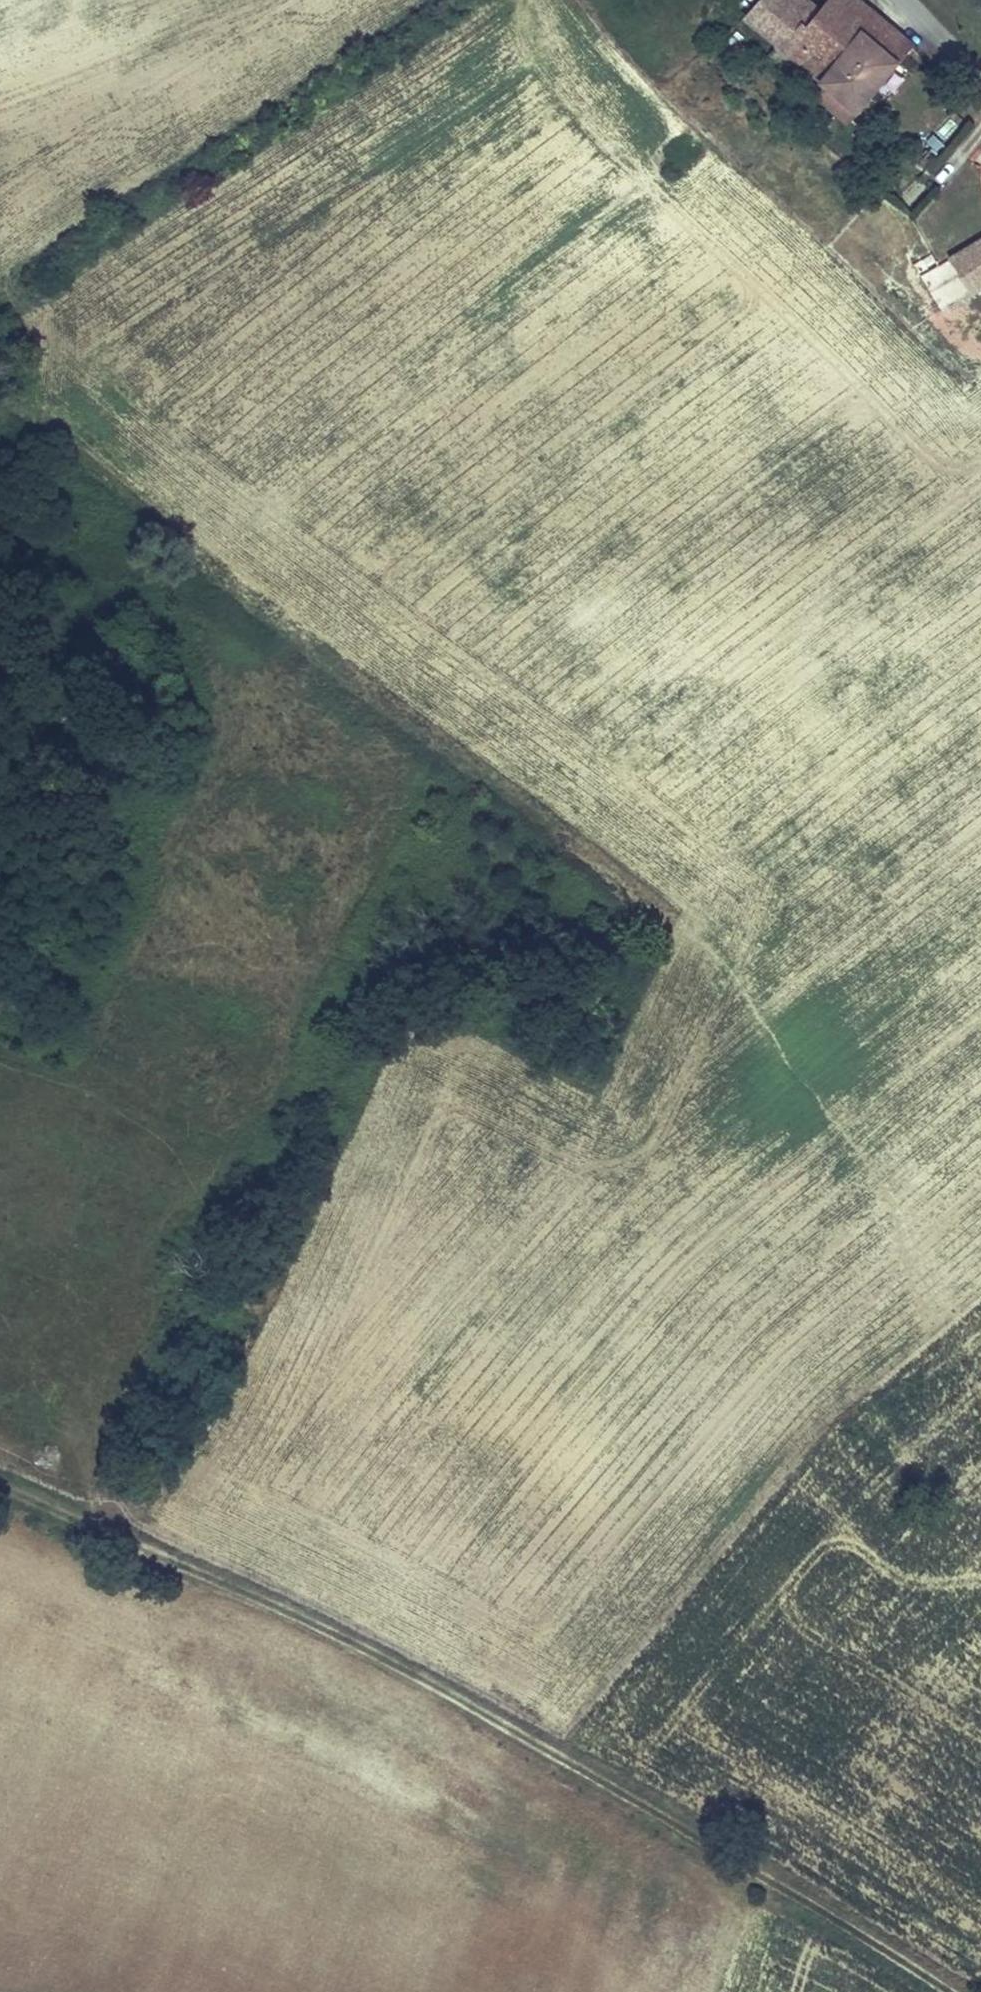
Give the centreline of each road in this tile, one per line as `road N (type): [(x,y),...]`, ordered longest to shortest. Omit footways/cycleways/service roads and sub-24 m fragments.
road 1 (track): [(943,1991),(536,1738),(366,1642),(0,1482)]

